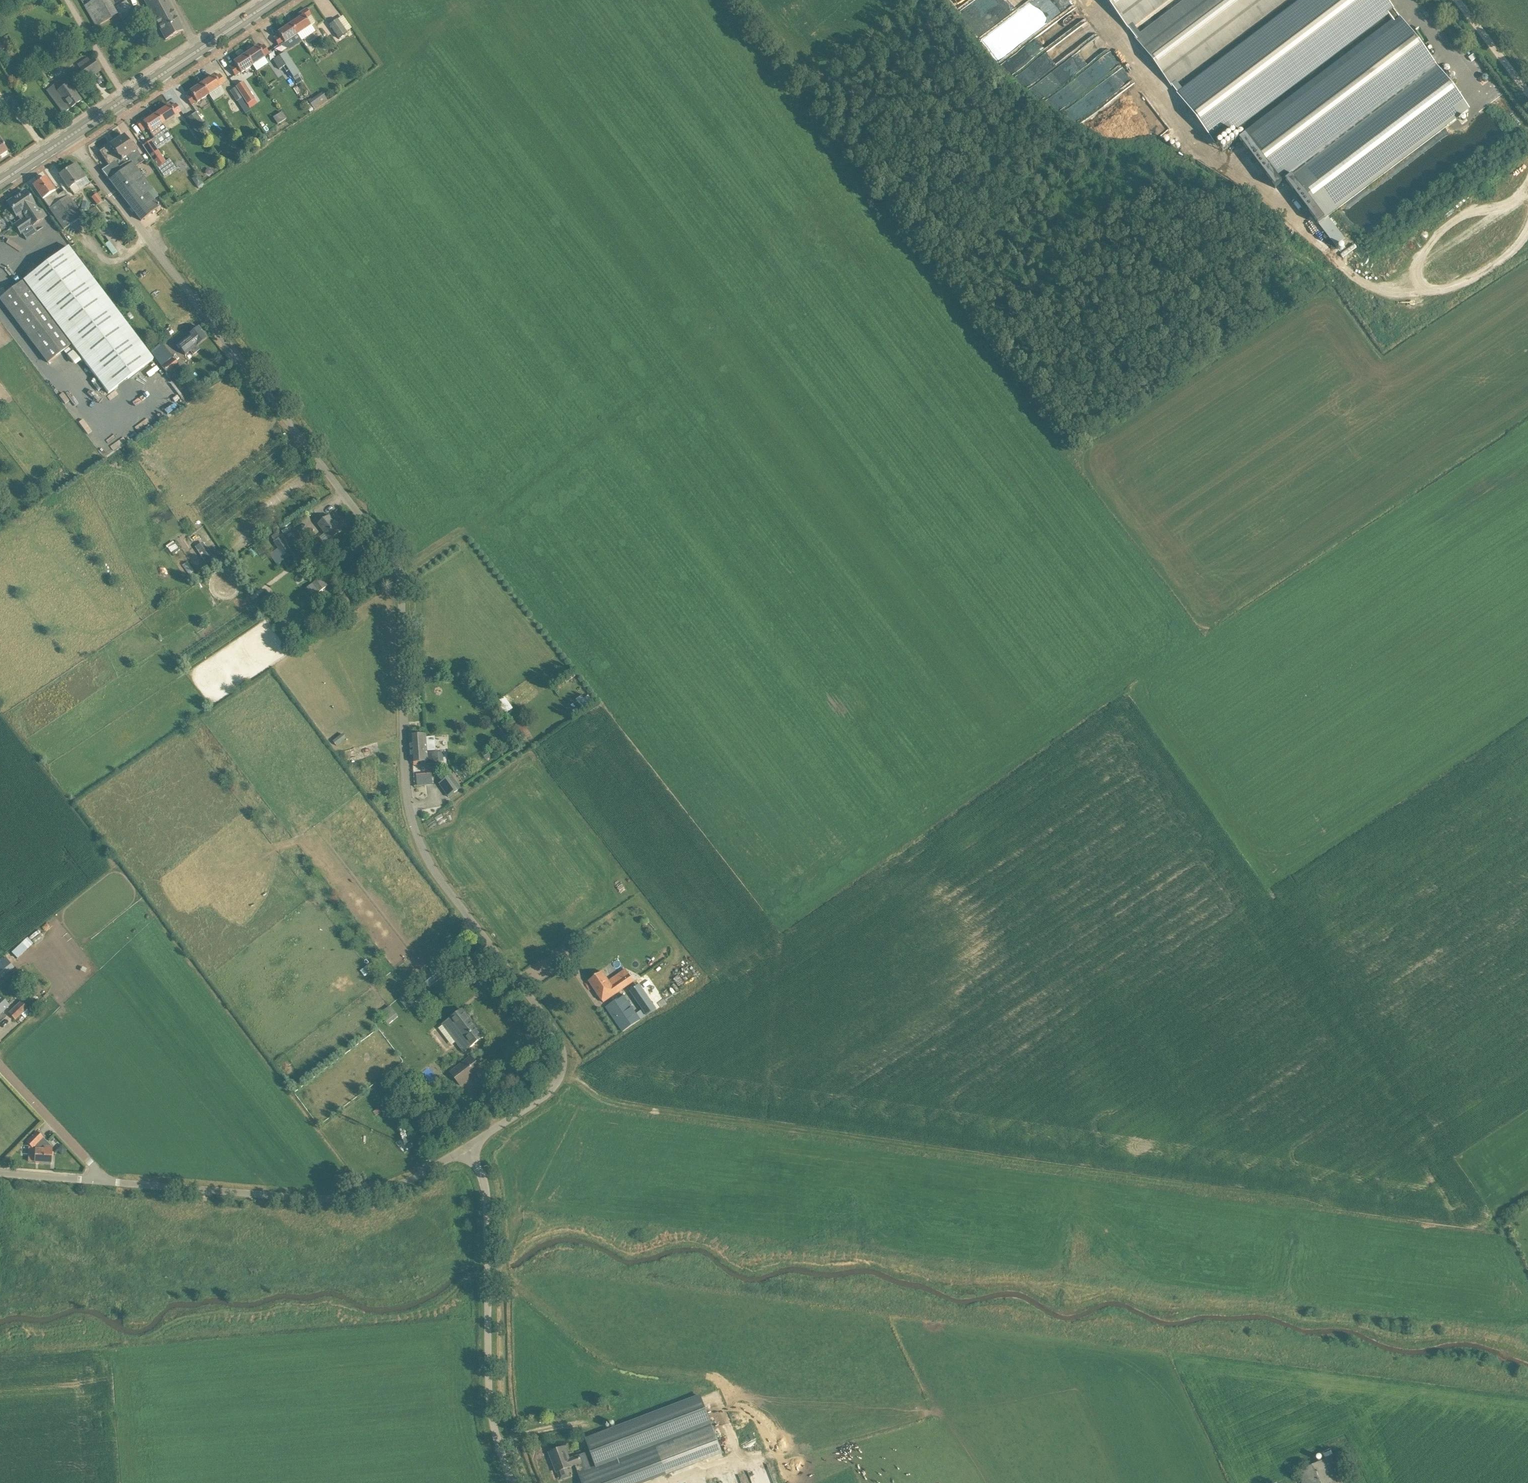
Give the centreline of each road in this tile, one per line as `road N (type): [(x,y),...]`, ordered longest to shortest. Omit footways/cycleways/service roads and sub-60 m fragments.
road 1 (unclassified): [(469,1146),(556,1084),(562,1048),(422,841),(407,775),(398,565),(67,137)]
road 2 (track): [(726,0),(1205,624)]
road 3 (unclassified): [(469,1146),(404,1183),(356,1196),(106,1181)]
road 4 (unclassified): [(514,1482),(491,1383),(488,1194),(469,1146)]
road 5 (secondary): [(125,98),(271,0)]
road 6 (unclassified): [(106,1181),(0,1066)]

